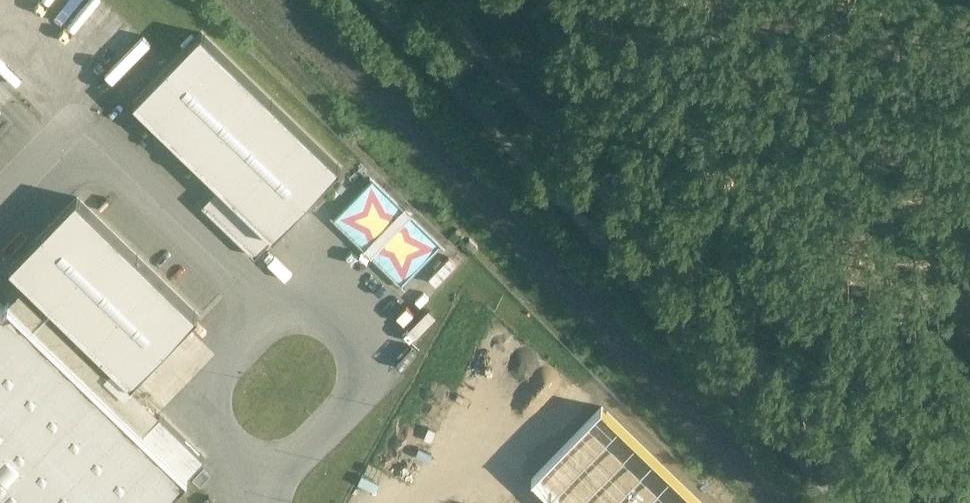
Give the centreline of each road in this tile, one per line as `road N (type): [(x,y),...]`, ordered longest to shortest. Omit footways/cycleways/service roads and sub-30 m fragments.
road 1 (track): [(889,502),(449,0)]

